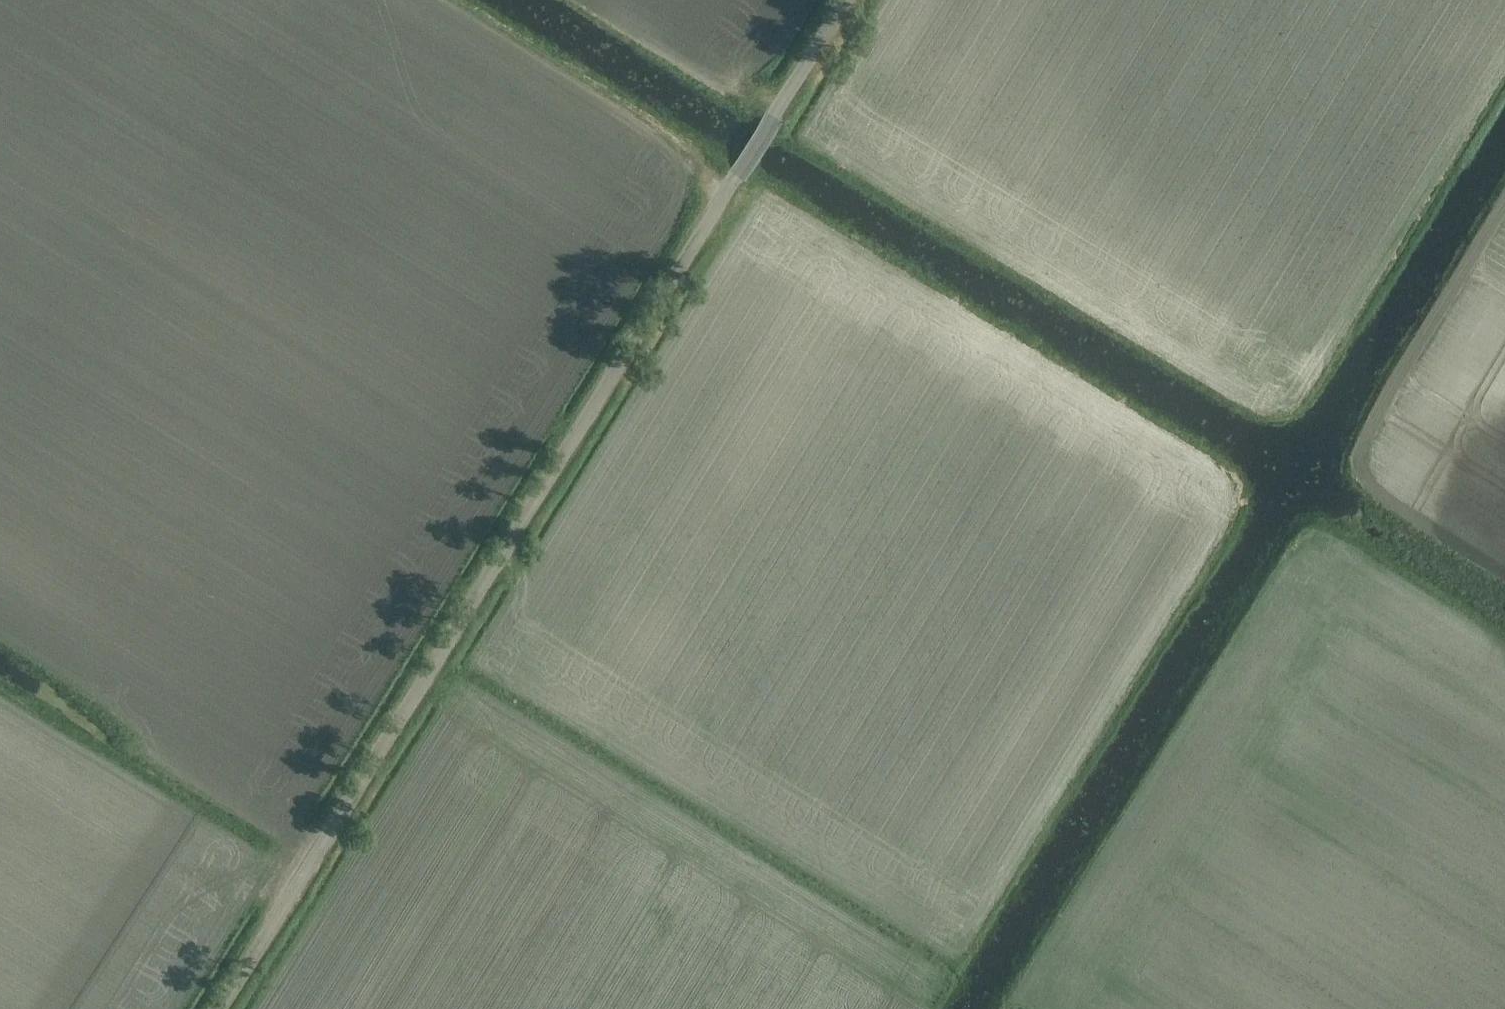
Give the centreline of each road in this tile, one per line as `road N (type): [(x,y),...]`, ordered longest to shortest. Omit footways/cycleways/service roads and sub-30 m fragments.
road 1 (unclassified): [(217,1008),(843,0)]
road 2 (track): [(1504,572),(1366,485),(1362,446)]

